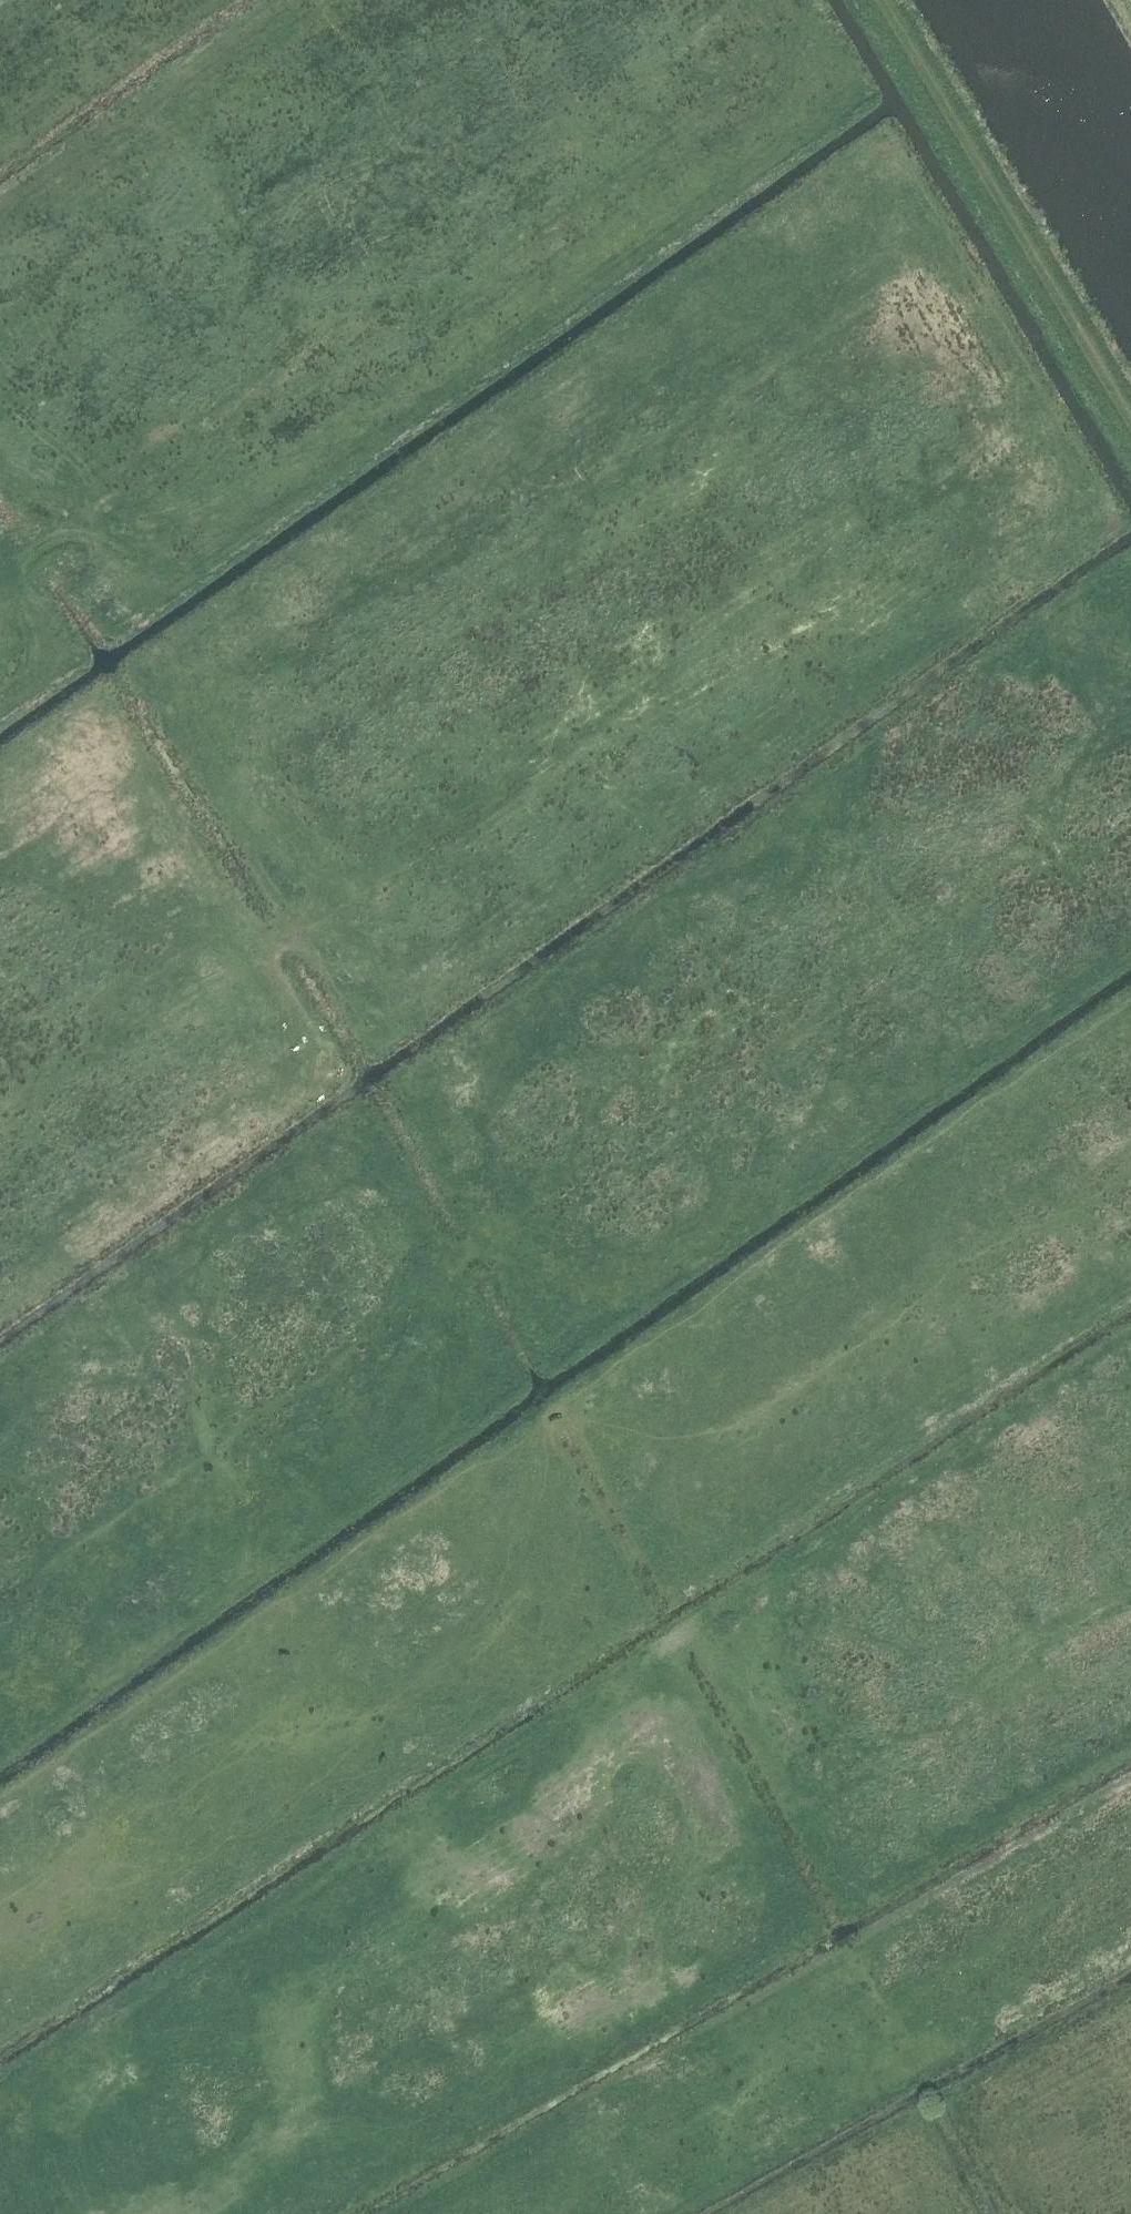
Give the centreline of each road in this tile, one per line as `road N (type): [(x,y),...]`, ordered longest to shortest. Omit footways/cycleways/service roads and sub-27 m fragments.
road 1 (track): [(889,0),(1130,403)]

